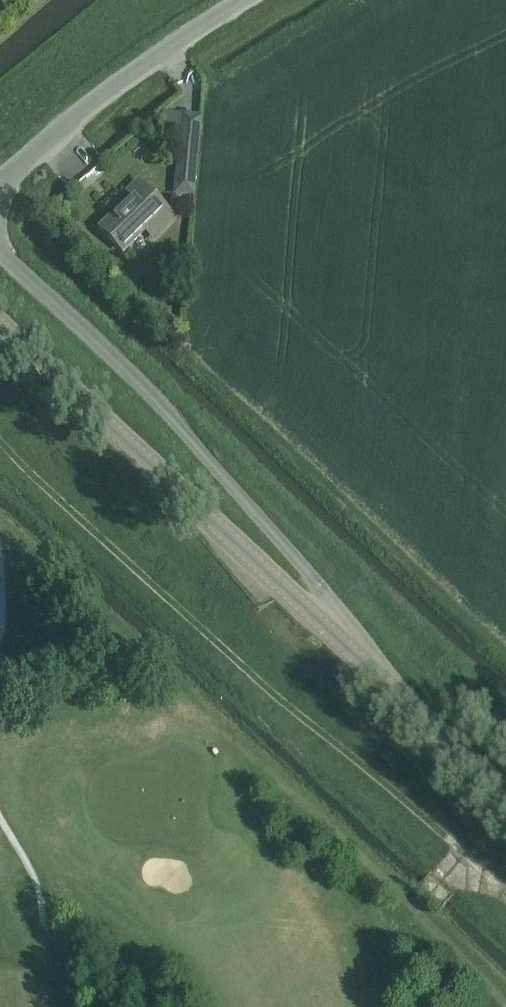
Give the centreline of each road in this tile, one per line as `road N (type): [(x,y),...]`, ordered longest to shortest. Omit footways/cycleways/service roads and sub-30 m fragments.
road 1 (track): [(505,898),(0,421)]
road 2 (unclassified): [(372,670),(320,586),(169,414),(0,253)]
road 3 (tertiary): [(372,670),(0,327)]
road 4 (unclassified): [(0,184),(96,101),(244,0)]
road 5 (tertiary): [(505,796),(372,670)]

